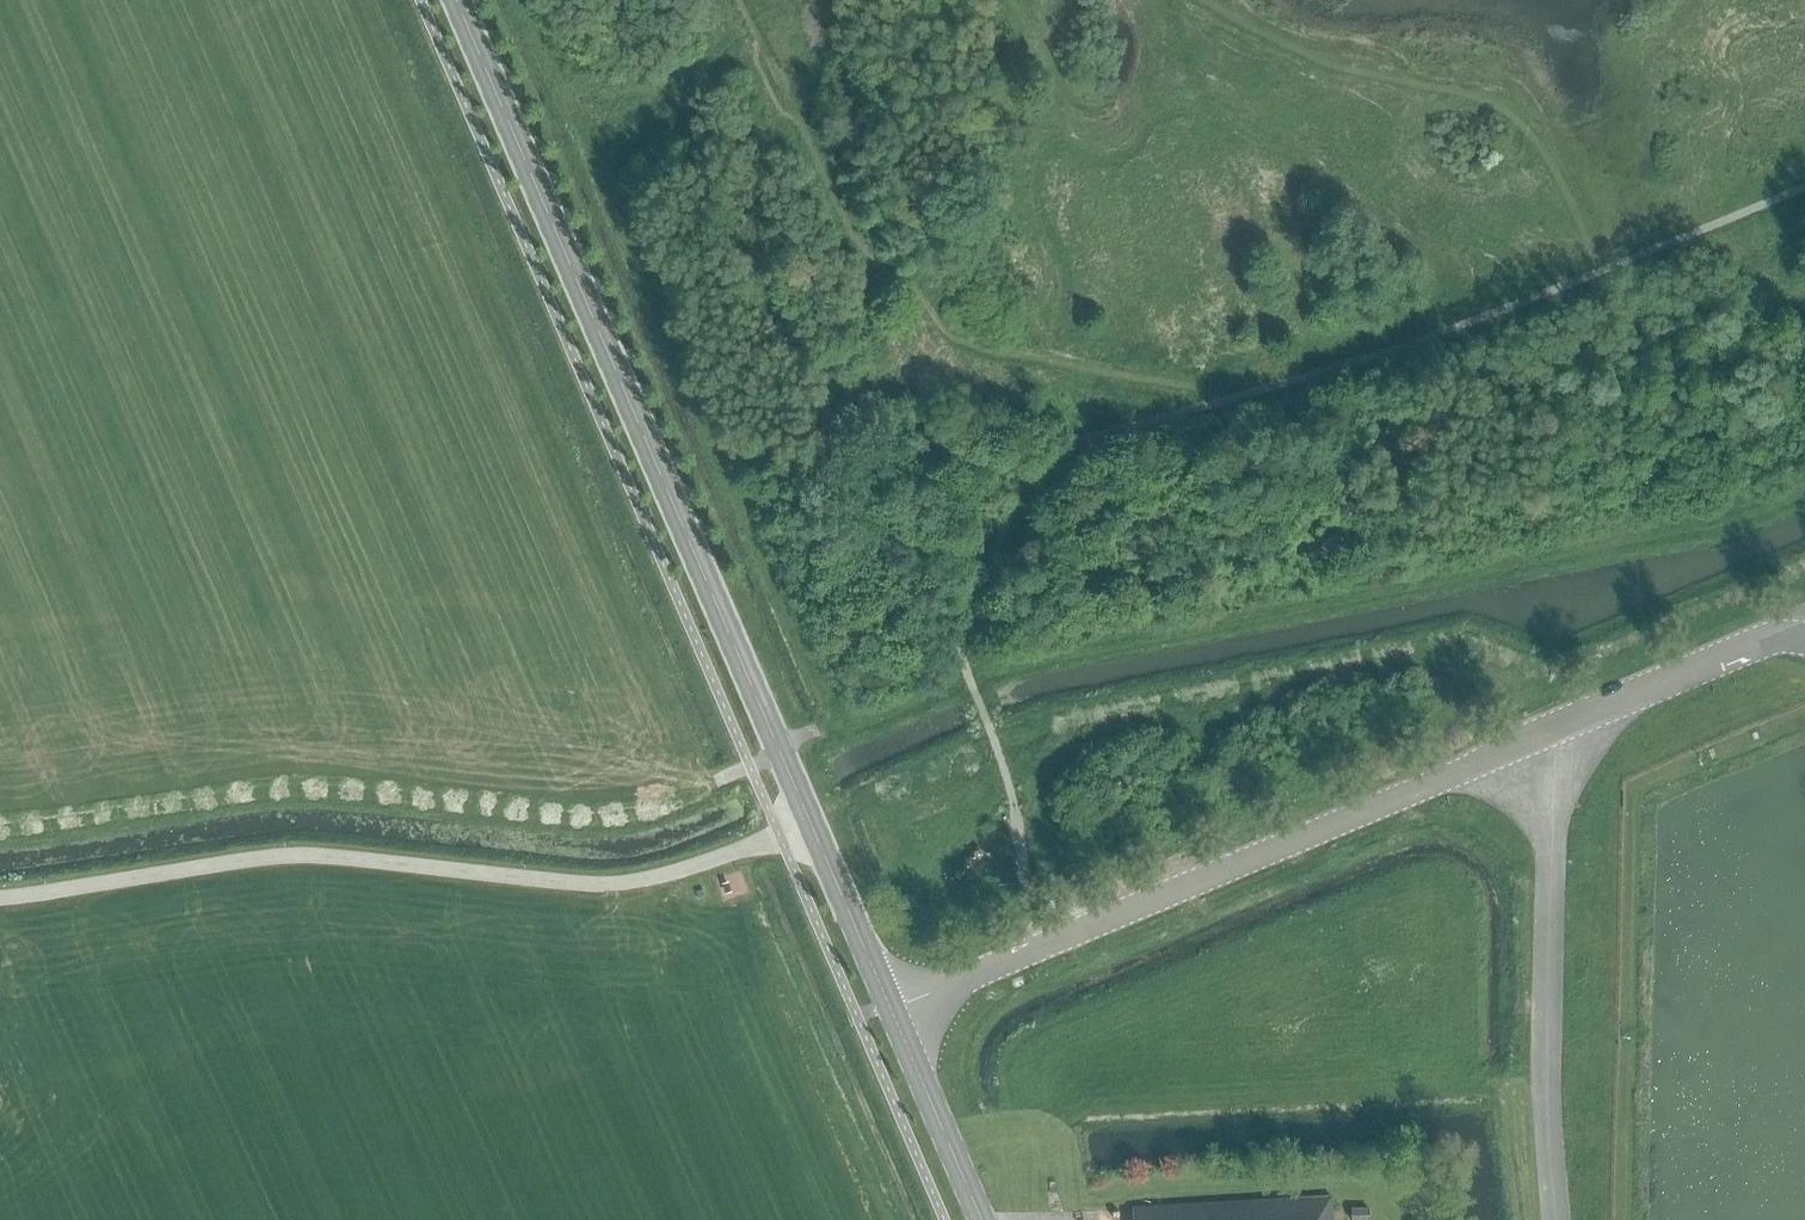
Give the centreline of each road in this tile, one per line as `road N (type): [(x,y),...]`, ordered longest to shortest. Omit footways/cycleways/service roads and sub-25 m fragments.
road 1 (primary): [(889,1015),(453,0)]
road 2 (unclassified): [(889,1015),(1553,740)]
road 3 (primary): [(977,1219),(889,1015)]

